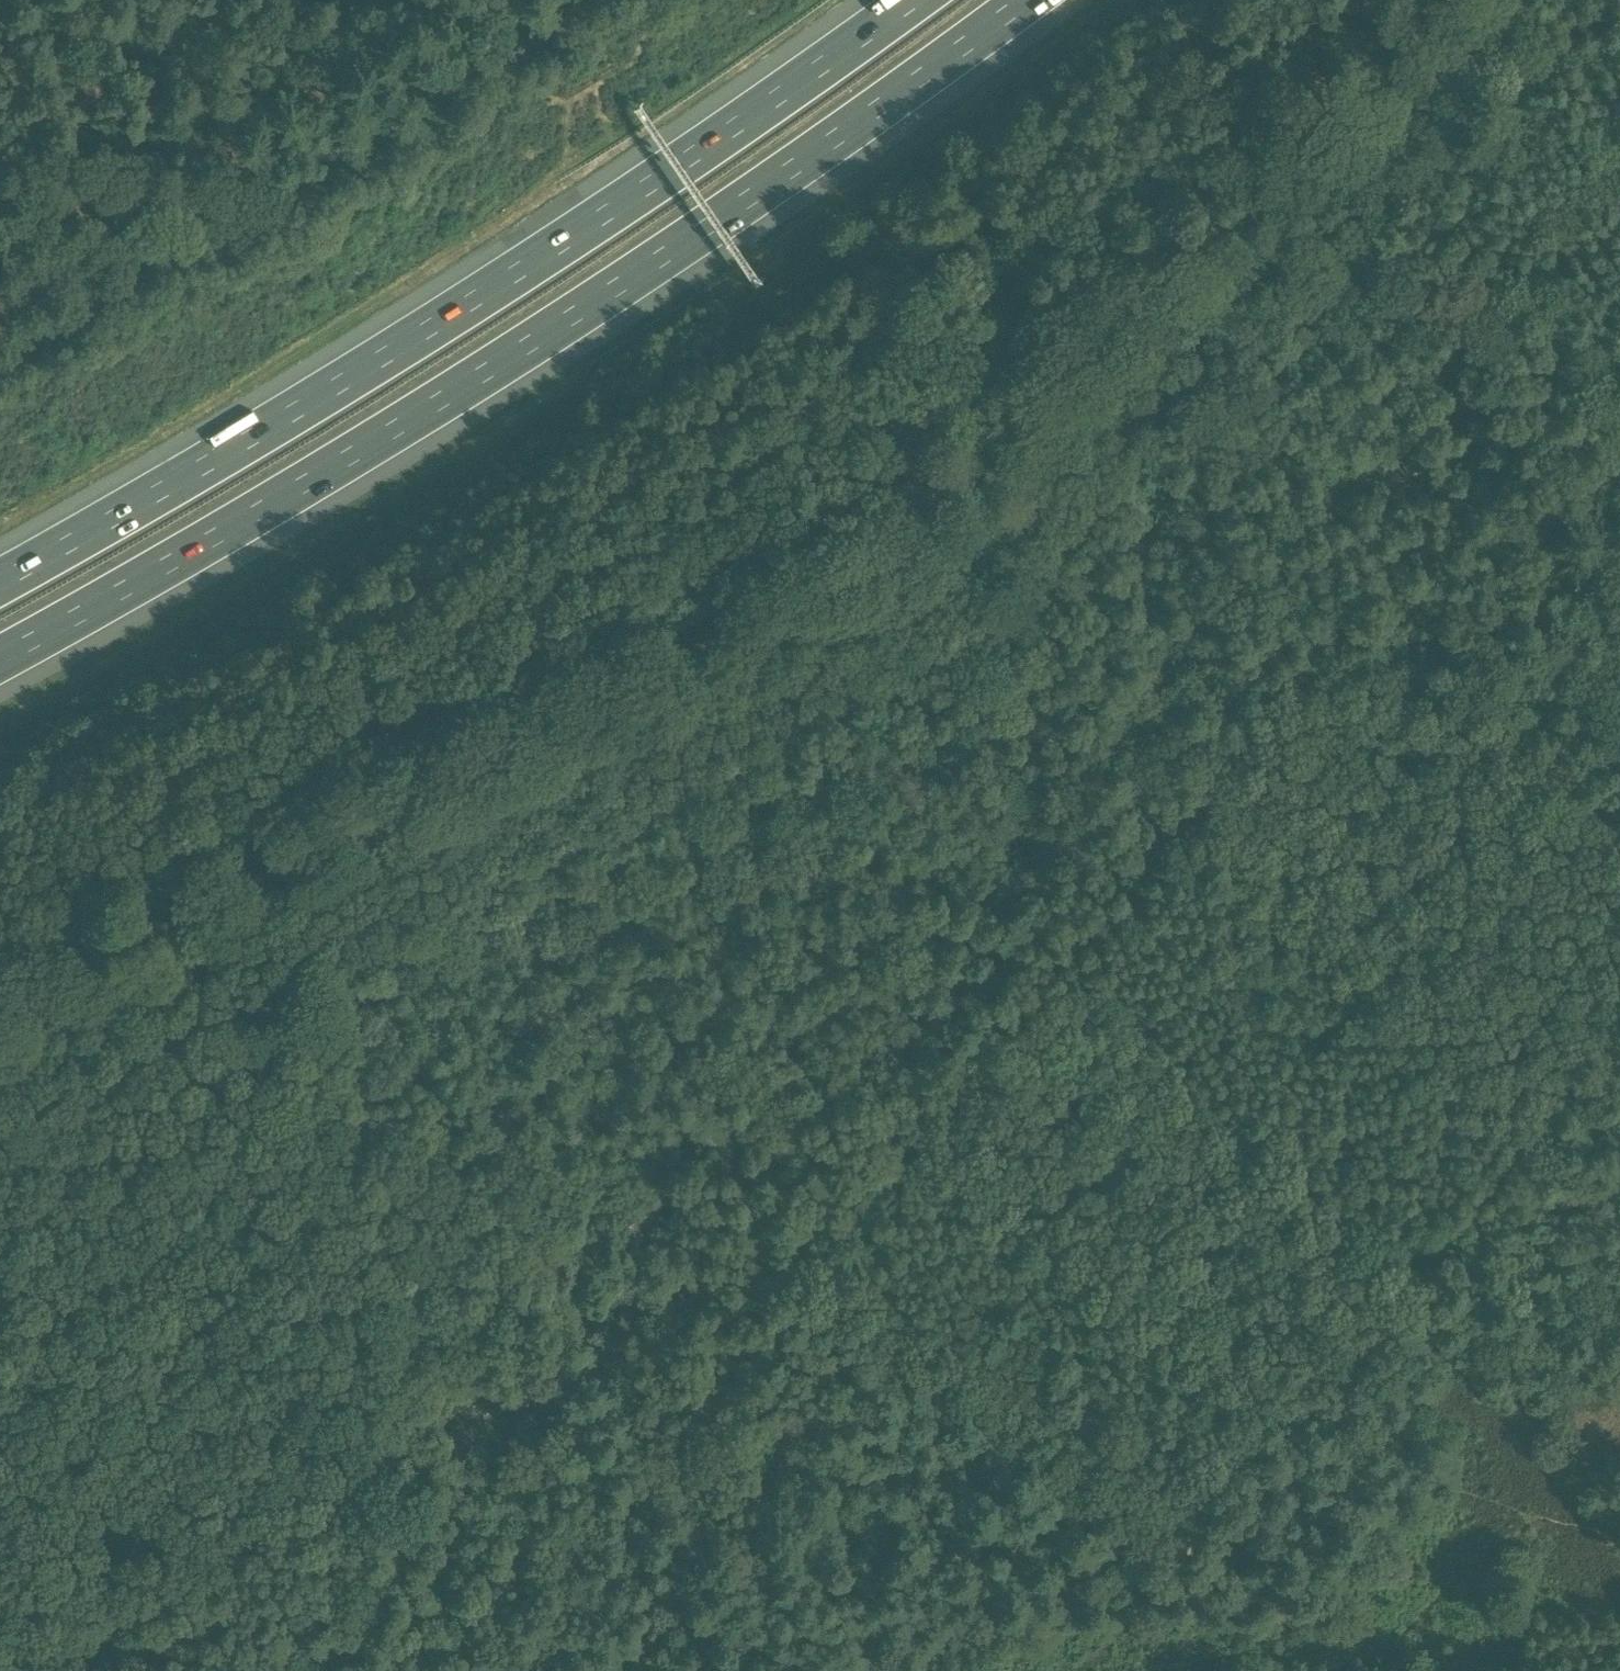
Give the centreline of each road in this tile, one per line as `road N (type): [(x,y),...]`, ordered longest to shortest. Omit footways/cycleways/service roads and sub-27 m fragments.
road 1 (track): [(0,997),(889,546),(1422,0)]
road 2 (motorway): [(0,658),(482,376),(1026,0)]
road 3 (motorway): [(912,0),(438,323),(0,581)]

